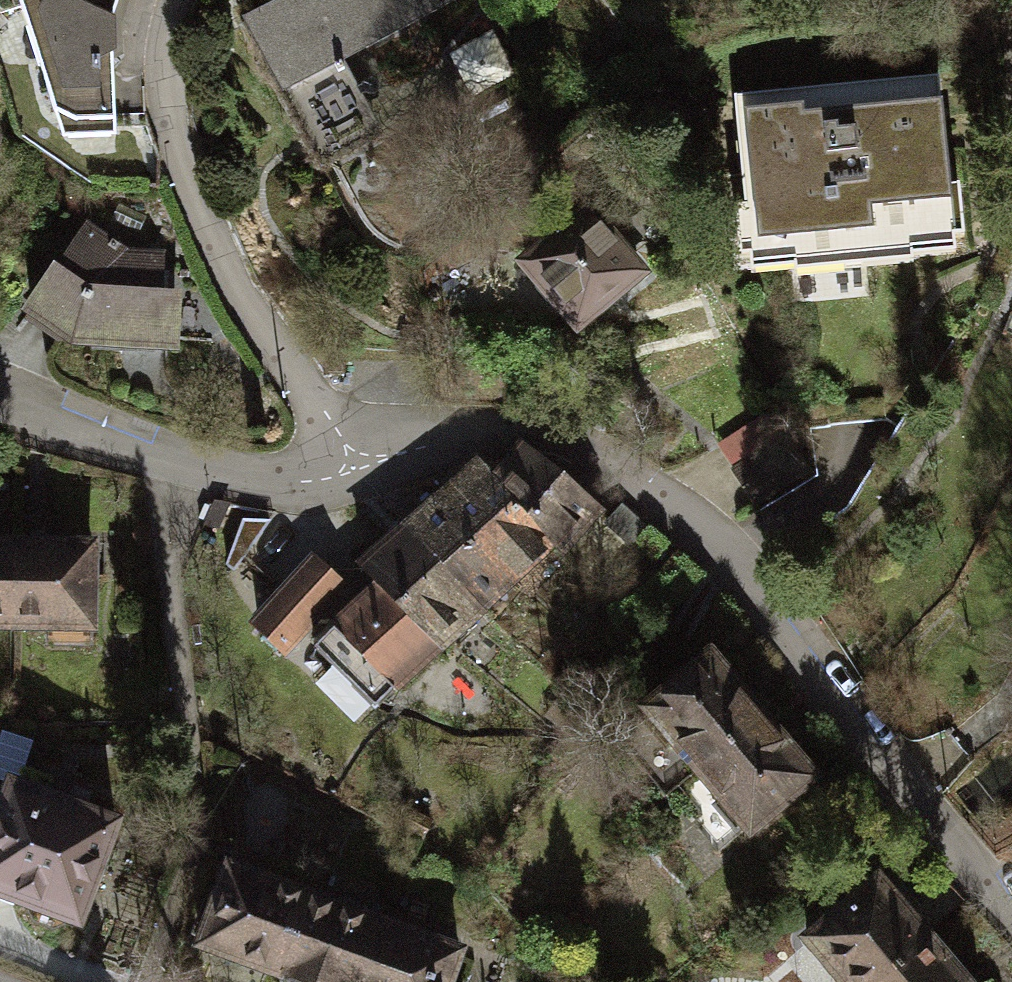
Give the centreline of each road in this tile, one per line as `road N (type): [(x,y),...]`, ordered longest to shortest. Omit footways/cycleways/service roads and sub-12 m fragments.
road 1 (residential): [(361,465),(422,441),(501,429),(566,439),(620,463),(734,566),(899,795),(1011,913)]
road 2 (residential): [(361,465),(310,409),(223,279),(166,100),(166,35),(177,0)]
road 3 (residential): [(0,409),(178,466),(263,482),(317,479),(361,465)]

